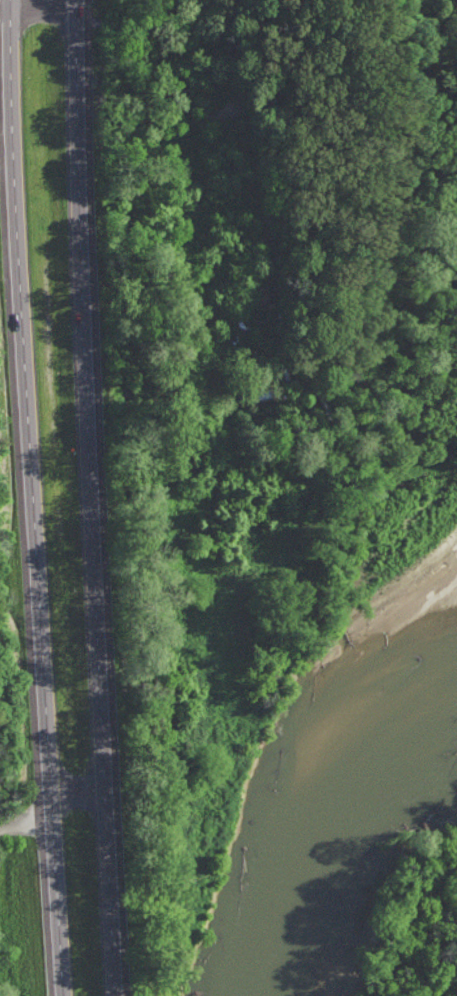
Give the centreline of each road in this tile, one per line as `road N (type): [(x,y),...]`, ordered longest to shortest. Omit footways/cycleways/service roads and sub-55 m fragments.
road 1 (trunk): [(2,1),(62,995)]
road 2 (trunk): [(116,995),(77,0)]
road 3 (residential): [(0,831),(25,831),(76,791),(107,791)]

